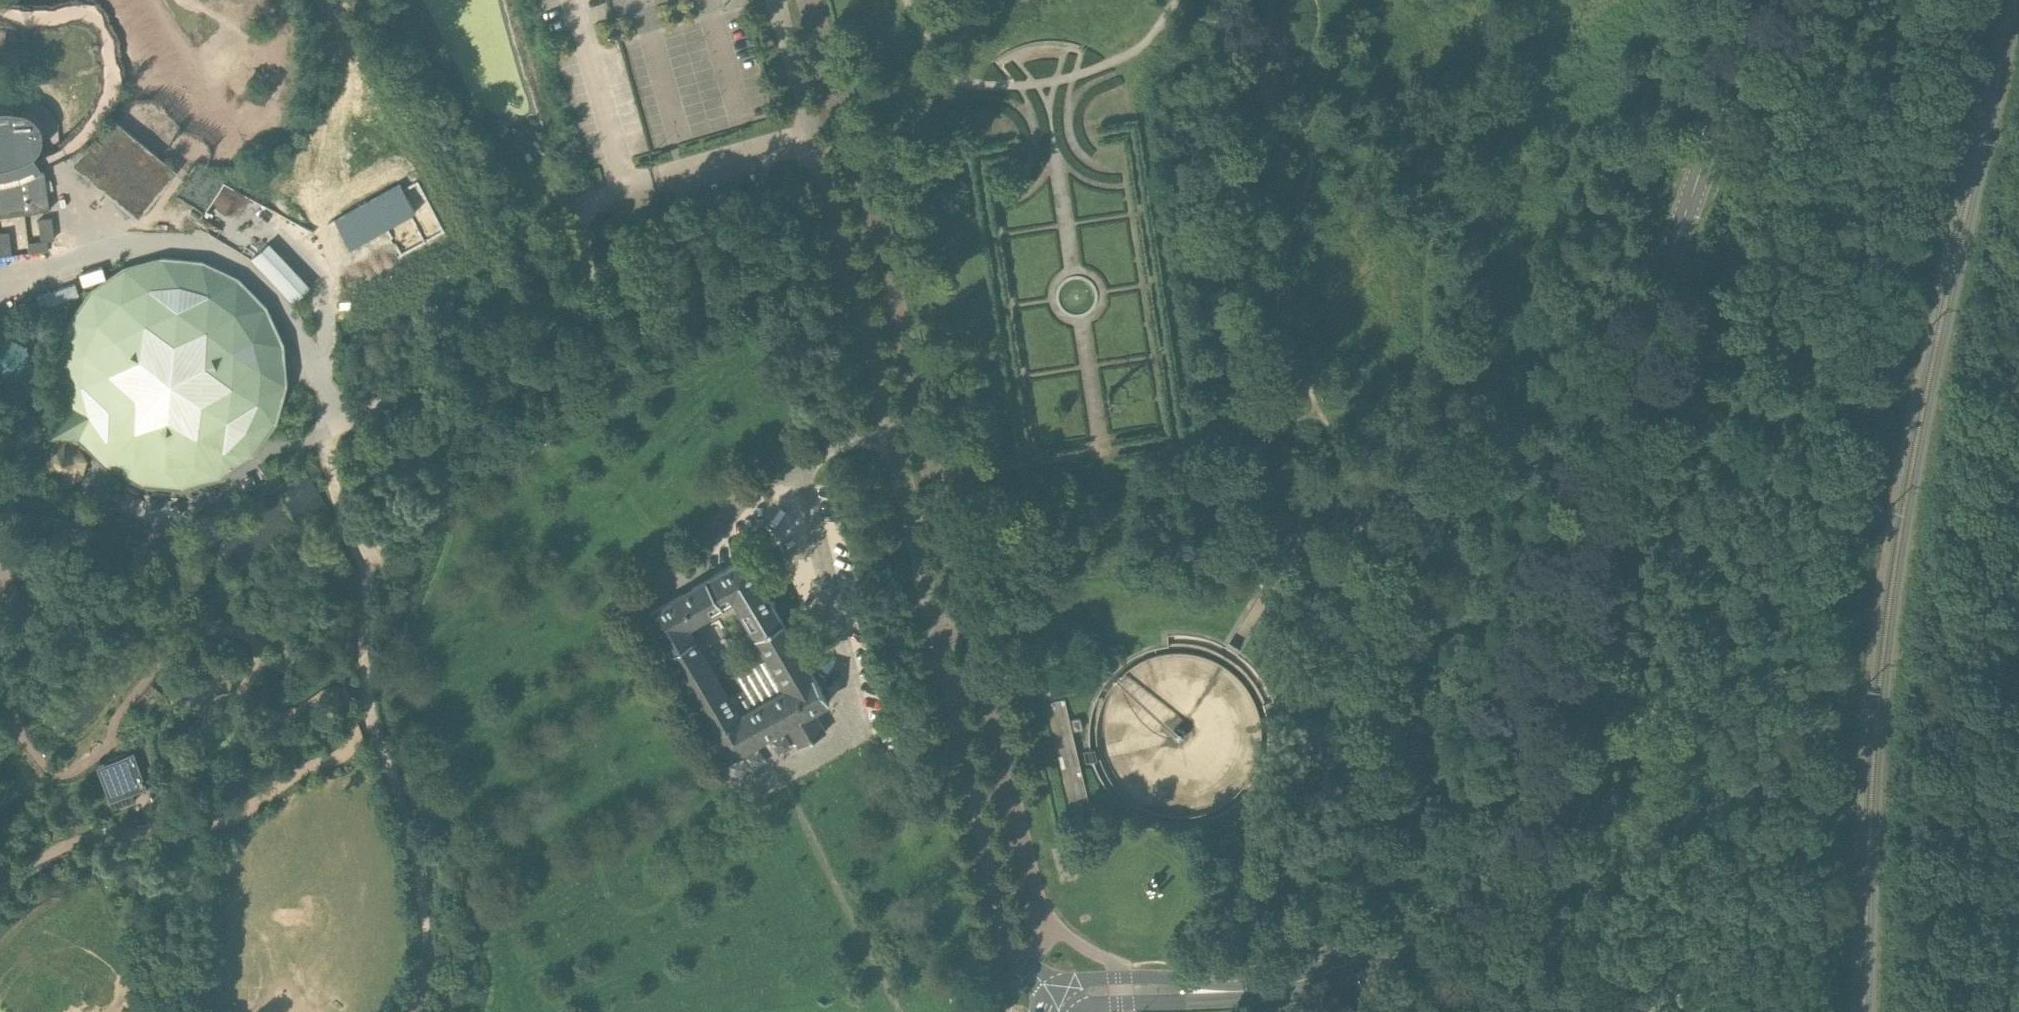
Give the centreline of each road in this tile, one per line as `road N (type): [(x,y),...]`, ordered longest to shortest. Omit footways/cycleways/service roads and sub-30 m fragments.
road 1 (tertiary): [(1227,991),(1295,982),(1379,947),(1433,907),(1493,828),(1521,758),(1596,458),(1763,0)]
road 2 (residential): [(1054,995),(1013,947),(1003,914),(842,222),(779,0)]
road 3 (tertiary): [(1227,991),(1112,979),(1074,983),(1054,995)]
road 4 (tertiary): [(1080,1011),(1227,991)]

